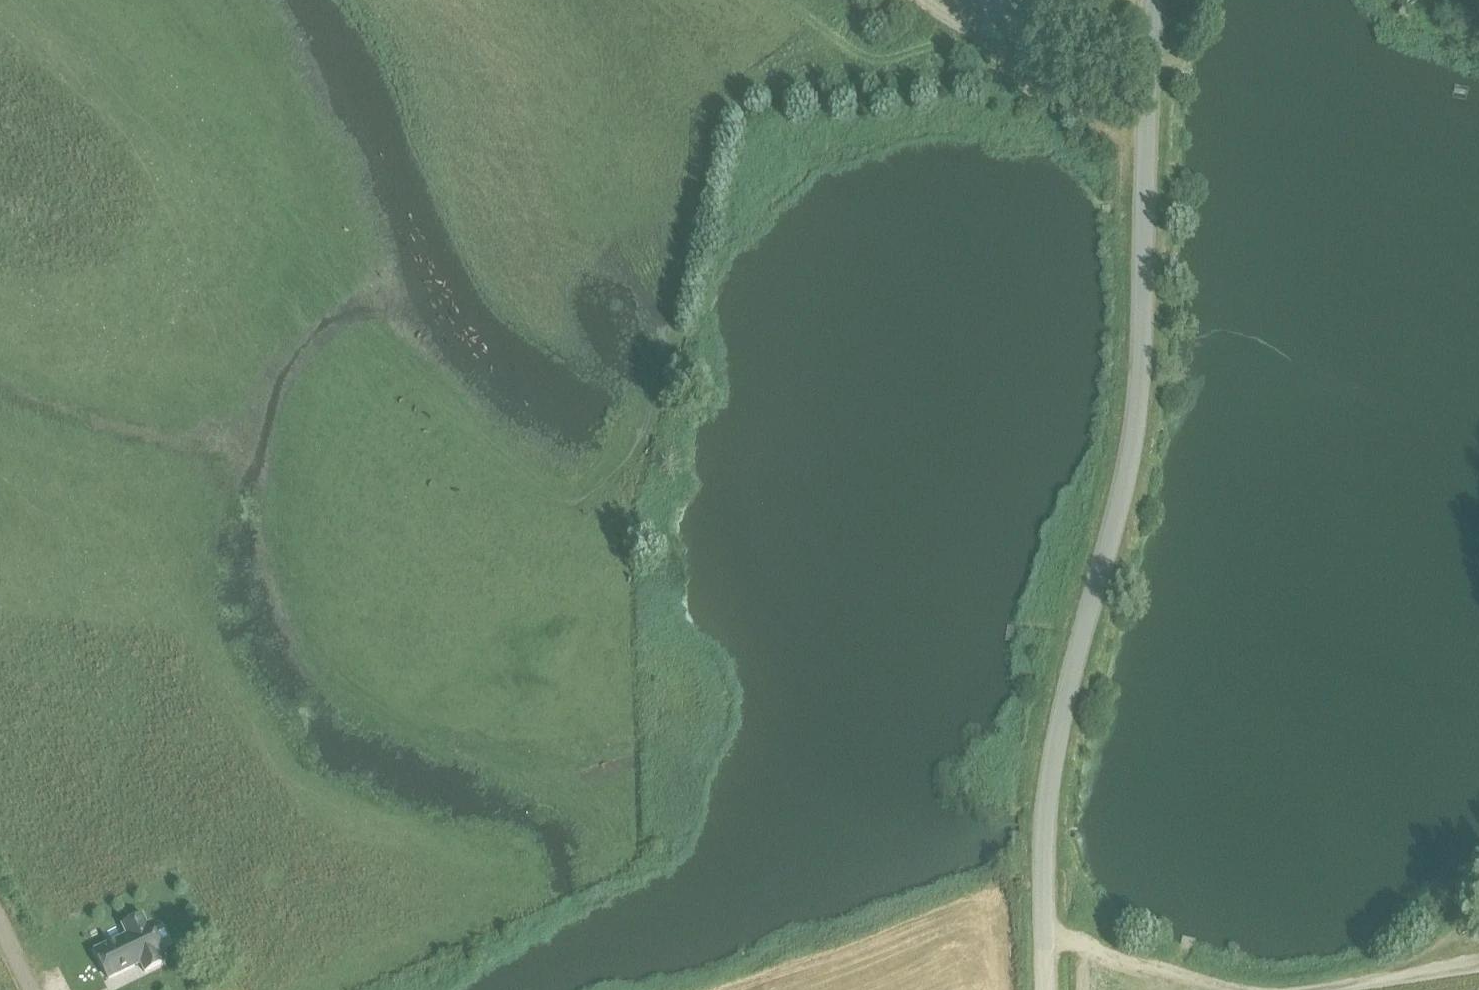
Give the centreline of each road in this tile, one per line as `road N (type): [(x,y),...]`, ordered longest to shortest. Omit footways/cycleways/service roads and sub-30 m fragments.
road 1 (unclassified): [(1045,989),(1049,789),(1129,474),(1141,384),(1157,0)]

